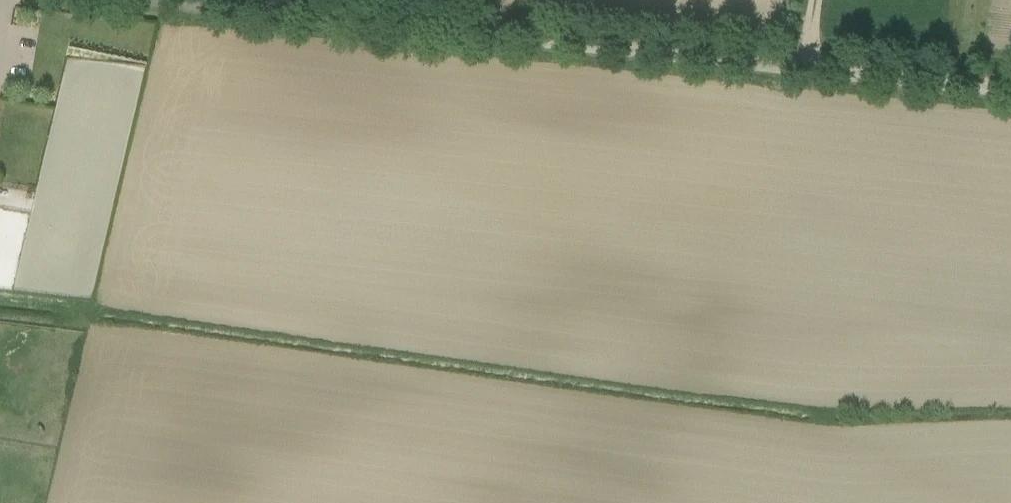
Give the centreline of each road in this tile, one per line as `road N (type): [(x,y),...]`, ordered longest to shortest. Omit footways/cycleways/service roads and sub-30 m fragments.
road 1 (unclassified): [(1010,88),(178,0)]

